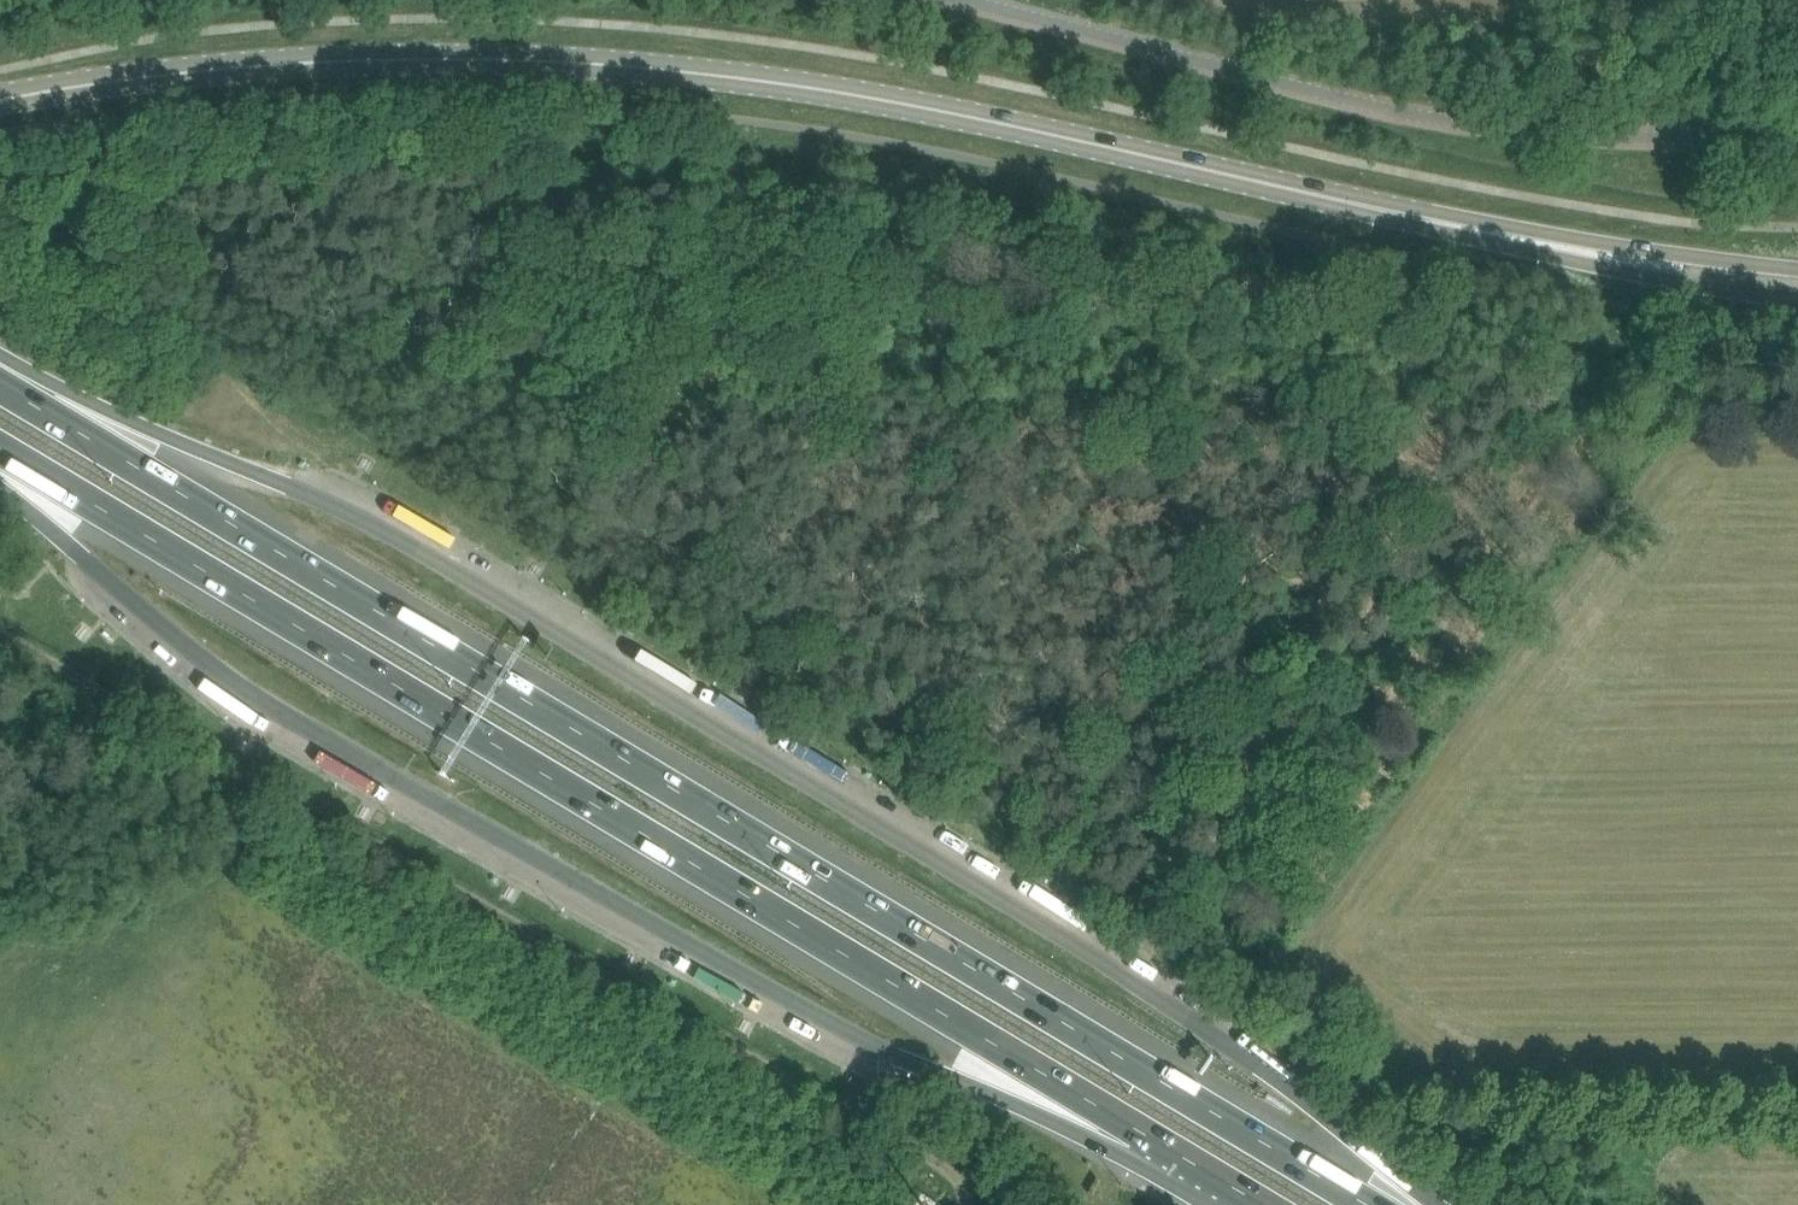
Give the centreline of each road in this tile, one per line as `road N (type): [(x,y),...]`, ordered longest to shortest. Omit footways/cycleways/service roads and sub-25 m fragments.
road 1 (tertiary): [(1797,282),(1486,231),(858,92),(656,67),(454,58),(282,66),(0,103)]
road 2 (motorway): [(1370,1204),(0,386)]
road 3 (motorway): [(0,448),(1139,1131)]
road 4 (track): [(957,1204),(958,1196),(0,632)]
road 5 (unclassified): [(1797,140),(1593,138),(1492,127),(958,0)]
road 6 (motorway): [(266,475),(0,373)]
road 7 (track): [(1526,1109),(1797,1110)]
road 8 (motorway): [(914,1063),(1139,1131)]
road 9 (motorway): [(1435,1204),(1276,1077)]
road 10 (motorway): [(1139,1131),(1262,1204)]

